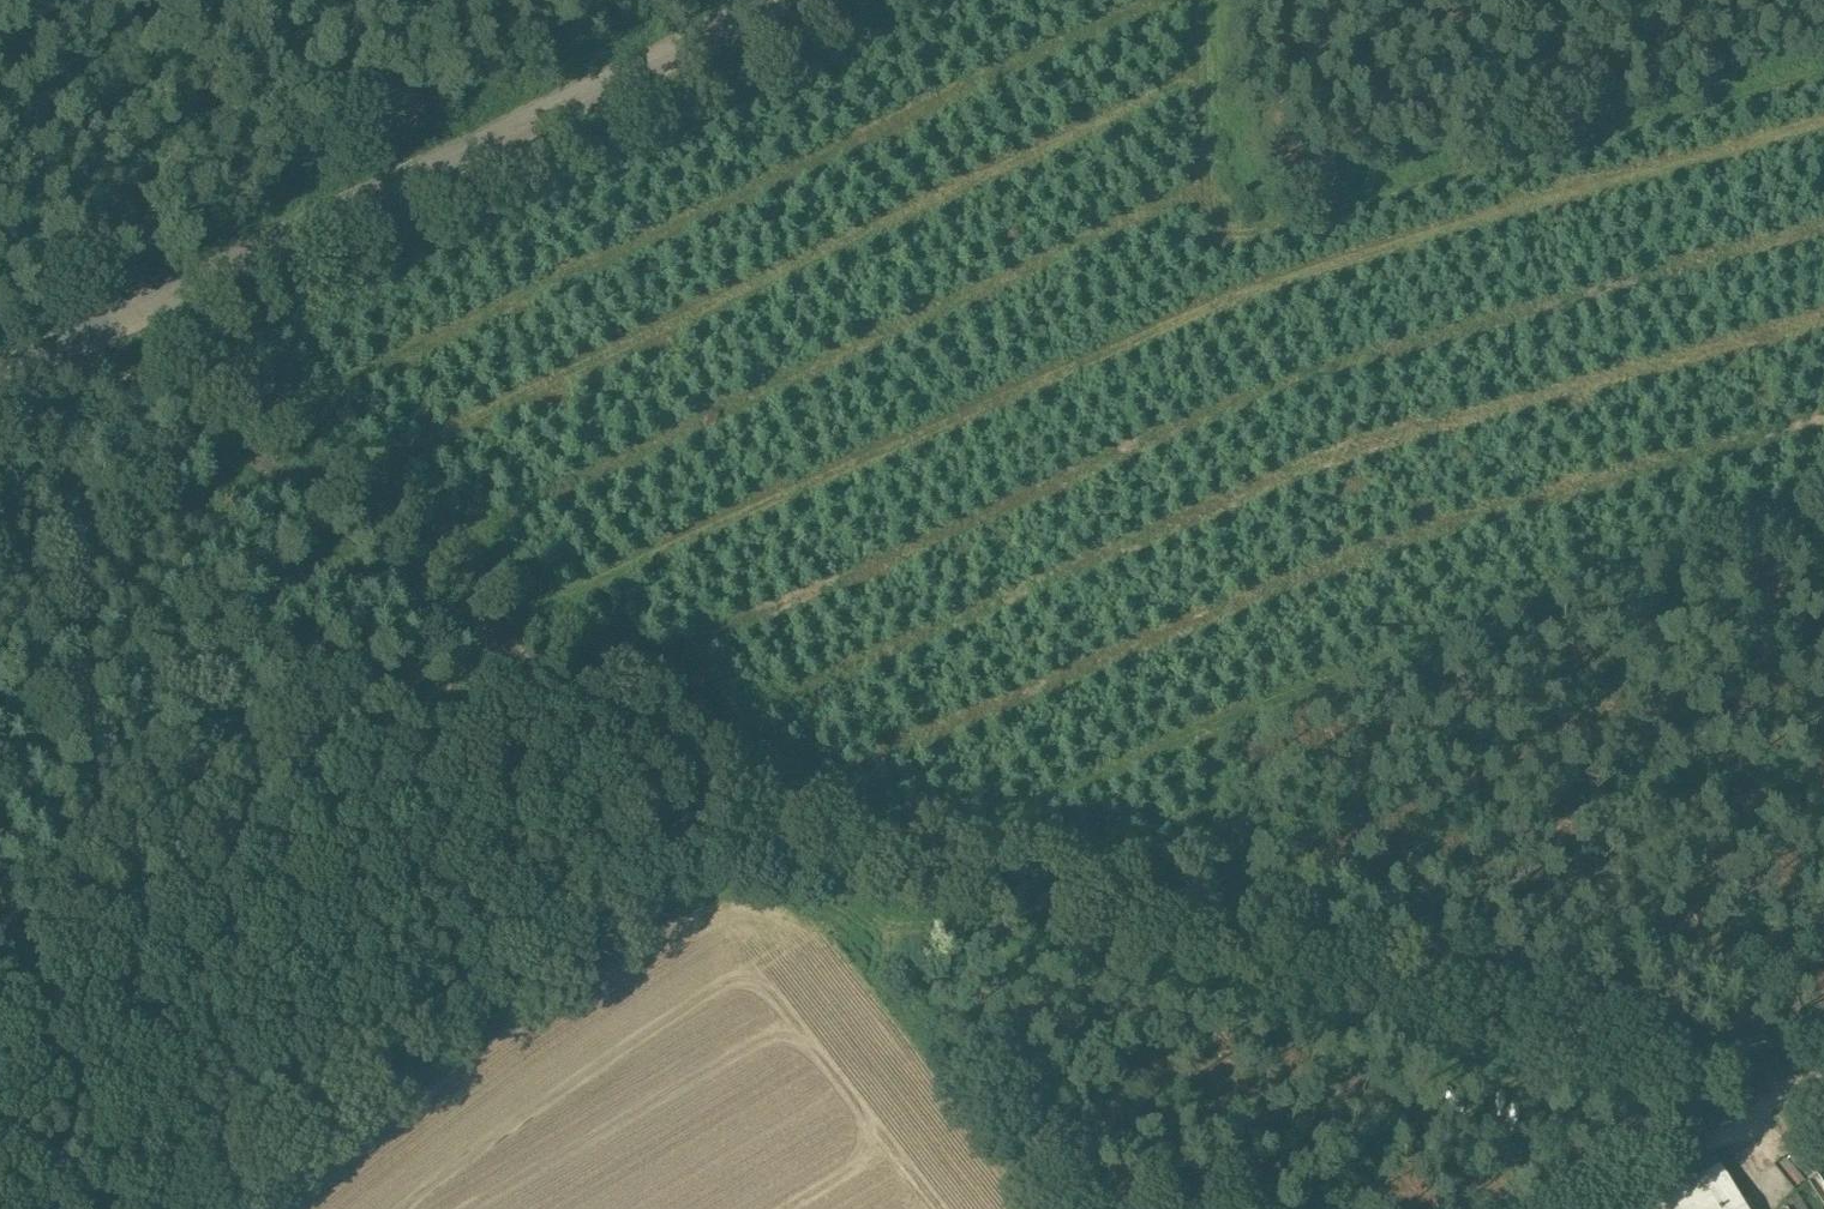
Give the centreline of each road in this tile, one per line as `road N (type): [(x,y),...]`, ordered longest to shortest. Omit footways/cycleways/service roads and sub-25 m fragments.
road 1 (unclassified): [(782,0),(0,388)]
road 2 (track): [(1599,1208),(1759,1115)]

